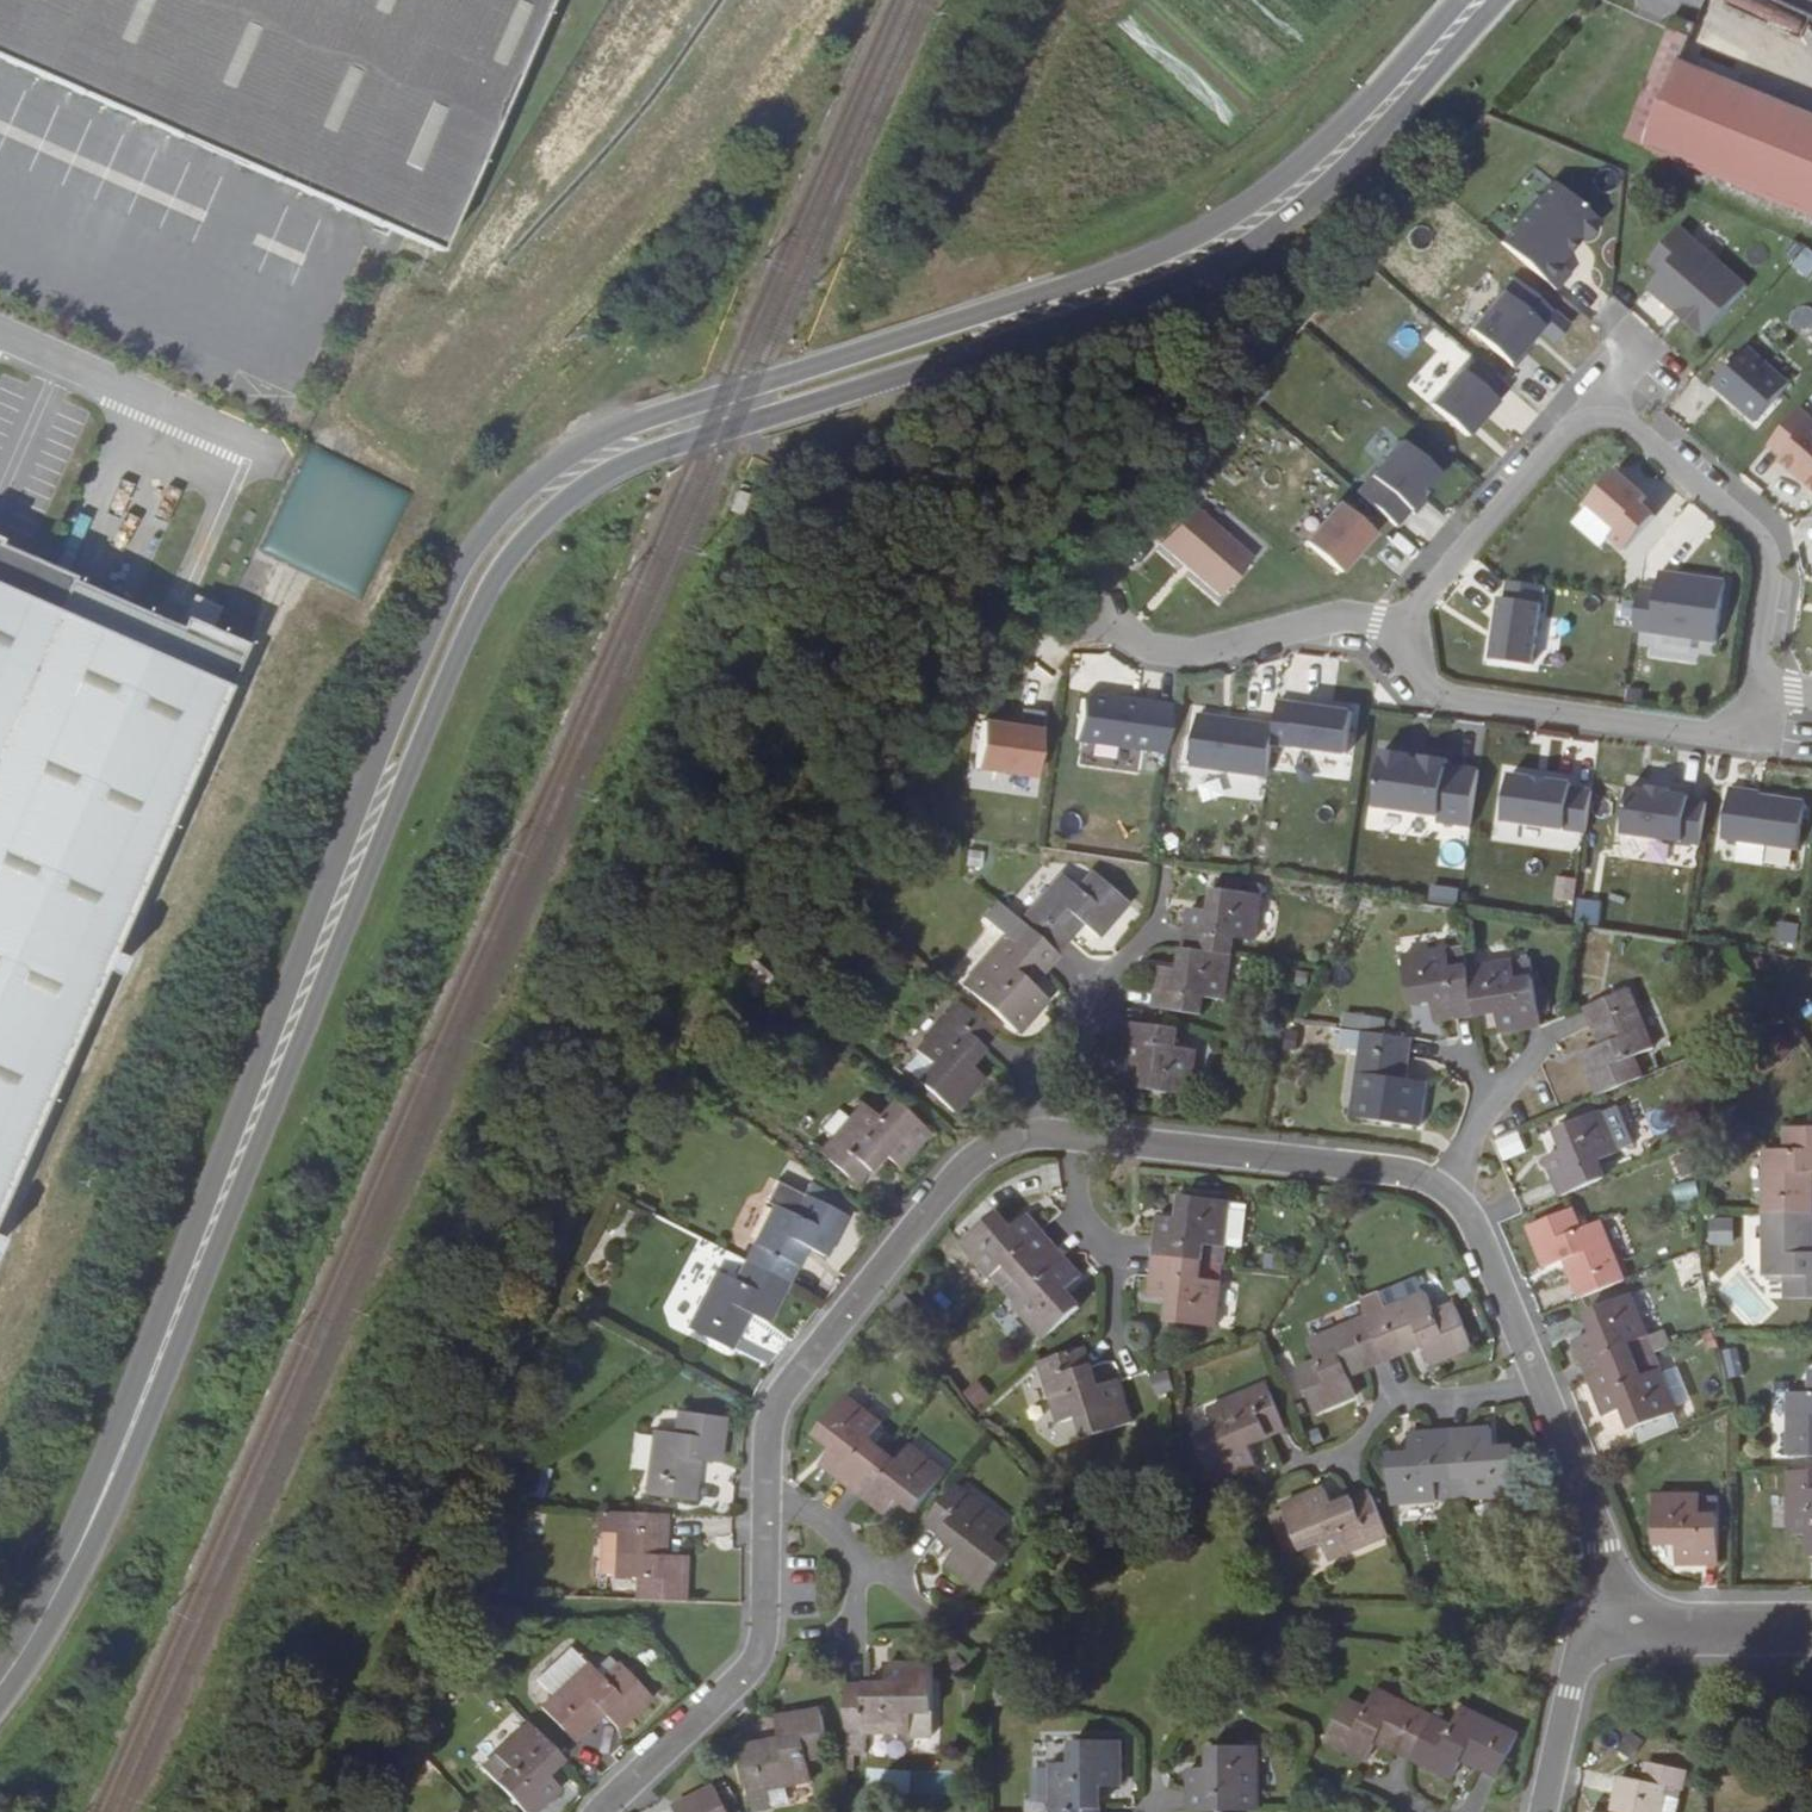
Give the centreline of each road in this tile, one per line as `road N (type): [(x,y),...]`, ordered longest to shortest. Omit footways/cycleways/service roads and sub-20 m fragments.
road 1 (residential): [(1608,1623),(1599,1544),(1544,1380),(1481,1219),(1452,1187),(1370,1167),(1025,1133),(967,1168),(786,1386),(769,1442),(753,1666),(600,1811)]
road 2 (tertiary): [(331,933),(486,594),(569,498),(648,454),(1126,304),(1244,252),(1366,152),(1501,0)]
road 3 (tertiary): [(1457,0),(1334,138),(1205,232),(1087,281),(651,418),(539,478),(484,533),(442,602),(369,794),(331,933)]
road 4 (tertiary): [(0,1685),(57,1592),(125,1447),(331,933)]
road 5 (residential): [(1394,642),(1405,613),(1578,423),(1603,414),(1626,421),(1757,538),(1768,559),(1762,649),(1771,694)]
road 6 (residential): [(1394,642),(1431,690),(1689,733),(1720,731),(1771,694)]
road 7 (residential): [(1095,597),(1161,648),(1238,644),(1350,622),(1373,622),(1394,642)]
road 8 (residential): [(1811,1622),(1608,1623)]
road 9 (residential): [(1548,1811),(1573,1689),(1608,1623)]

